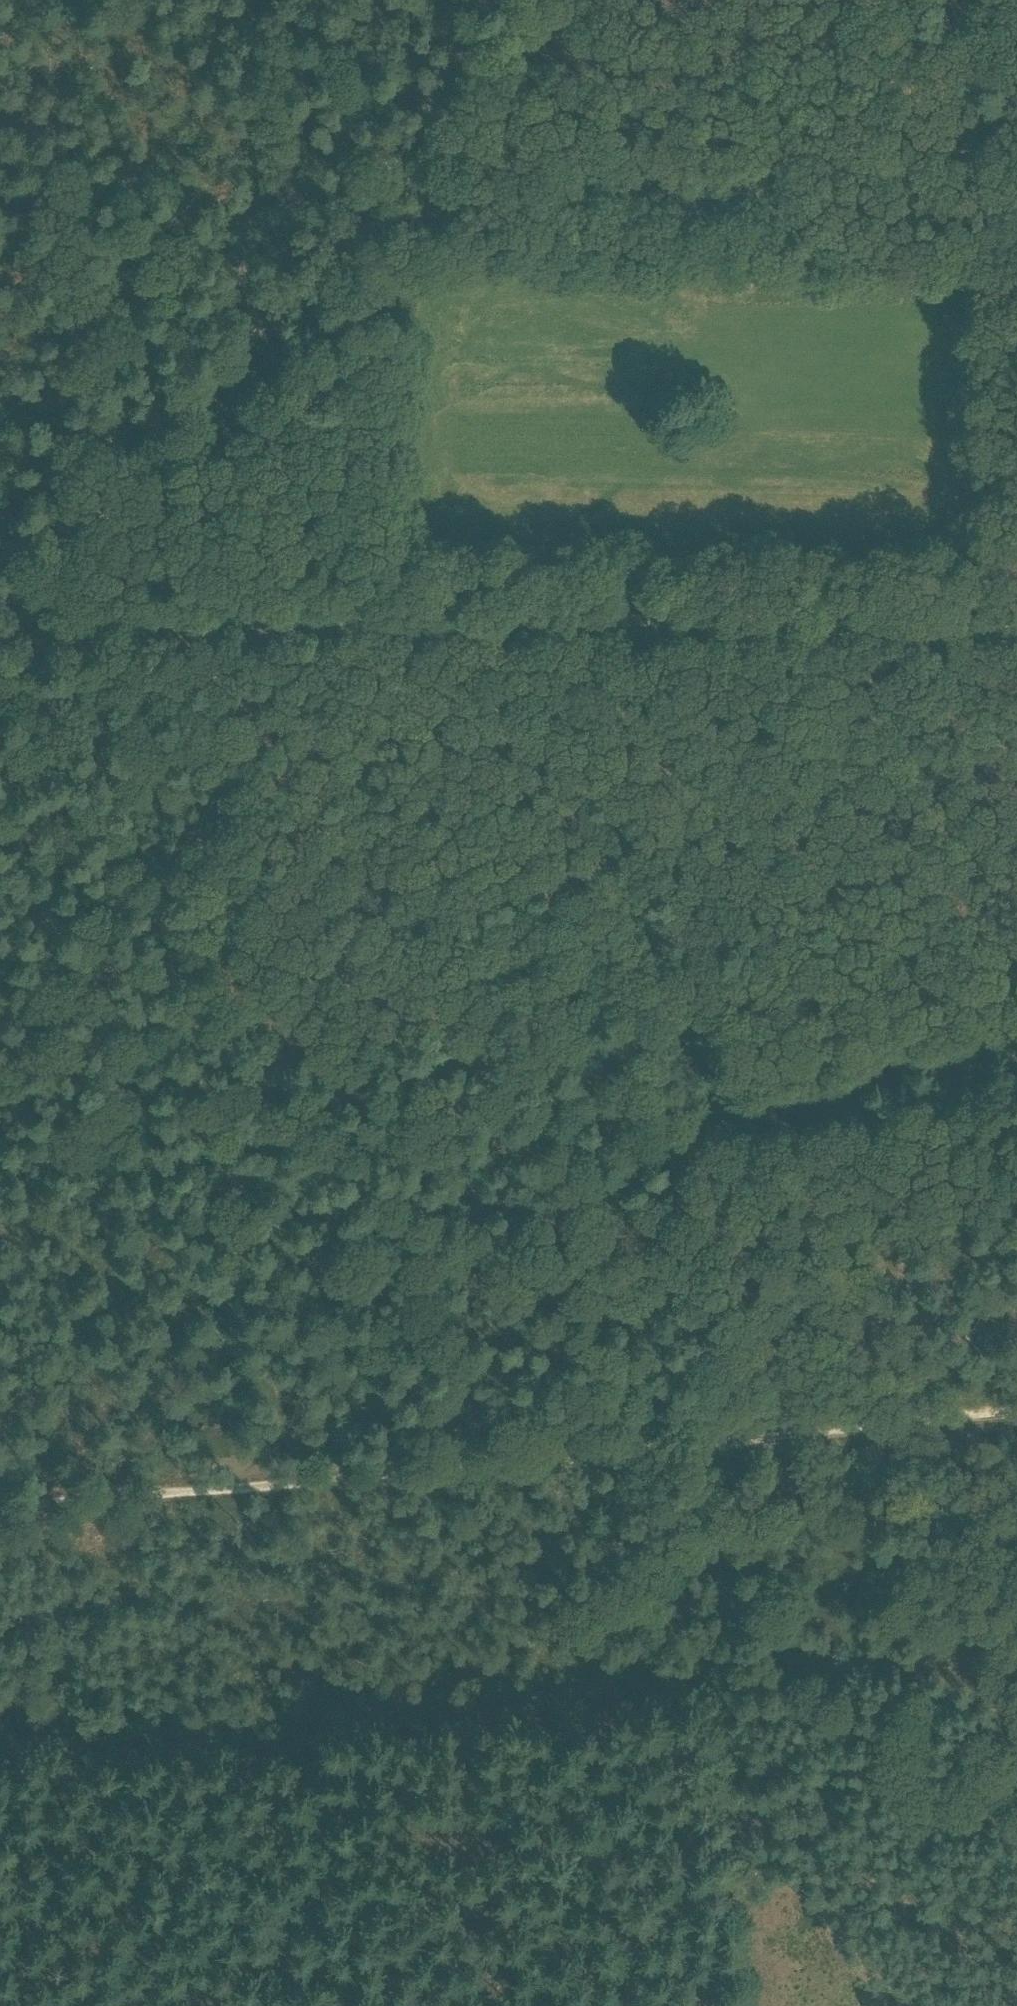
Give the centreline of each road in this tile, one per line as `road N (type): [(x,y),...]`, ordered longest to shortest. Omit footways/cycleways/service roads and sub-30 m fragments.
road 1 (track): [(1016,1021),(634,1144),(155,1405),(0,1517)]
road 2 (track): [(0,1513),(1016,1407)]
road 3 (track): [(0,1739),(1016,1642)]
road 4 (track): [(0,616),(1016,621)]
road 5 (track): [(470,0),(431,97),(315,261),(33,614)]
road 6 (track): [(1016,182),(815,173),(584,146),(431,97)]
road 7 (track): [(0,658),(18,653),(222,675),(281,671),(309,660),(346,605),(403,579),(419,557)]

